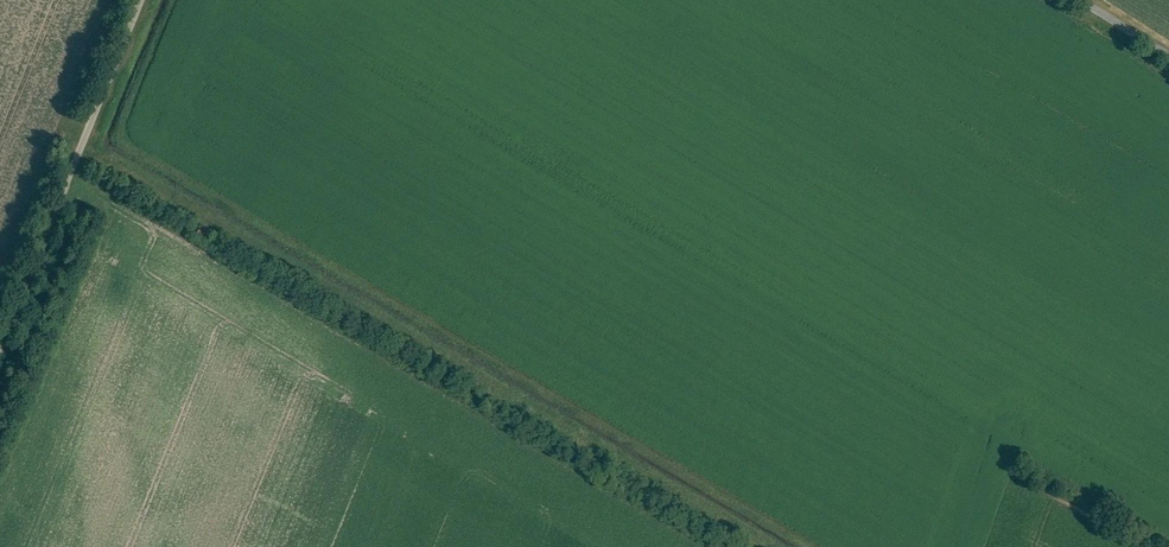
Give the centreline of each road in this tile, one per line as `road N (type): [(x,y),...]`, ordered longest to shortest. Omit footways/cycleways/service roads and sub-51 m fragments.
road 1 (track): [(0,355),(146,0)]

